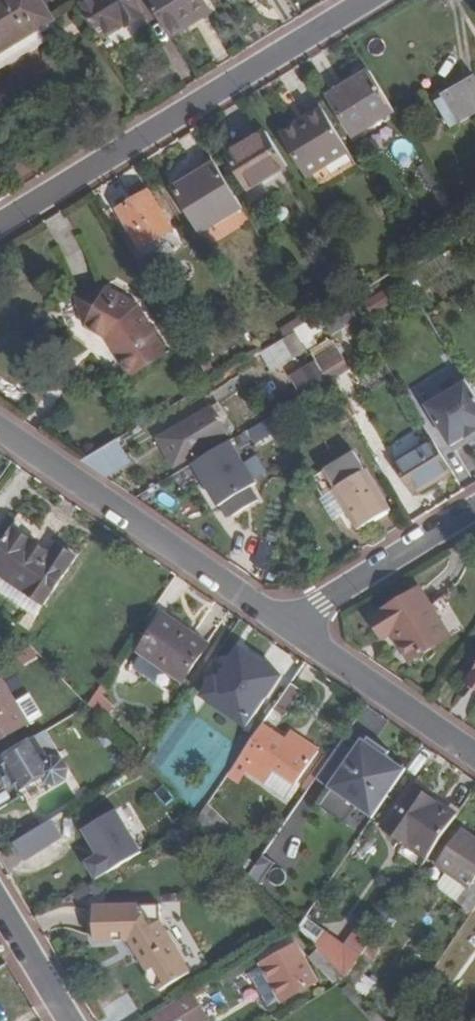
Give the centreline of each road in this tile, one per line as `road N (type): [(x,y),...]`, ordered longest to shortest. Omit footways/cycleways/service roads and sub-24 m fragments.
road 1 (residential): [(0,224),(365,0)]
road 2 (residential): [(0,429),(293,632)]
road 3 (residential): [(293,632),(474,757)]
road 4 (residential): [(293,632),(320,605),(474,510)]
road 5 (tertiary): [(0,906),(69,1020)]

